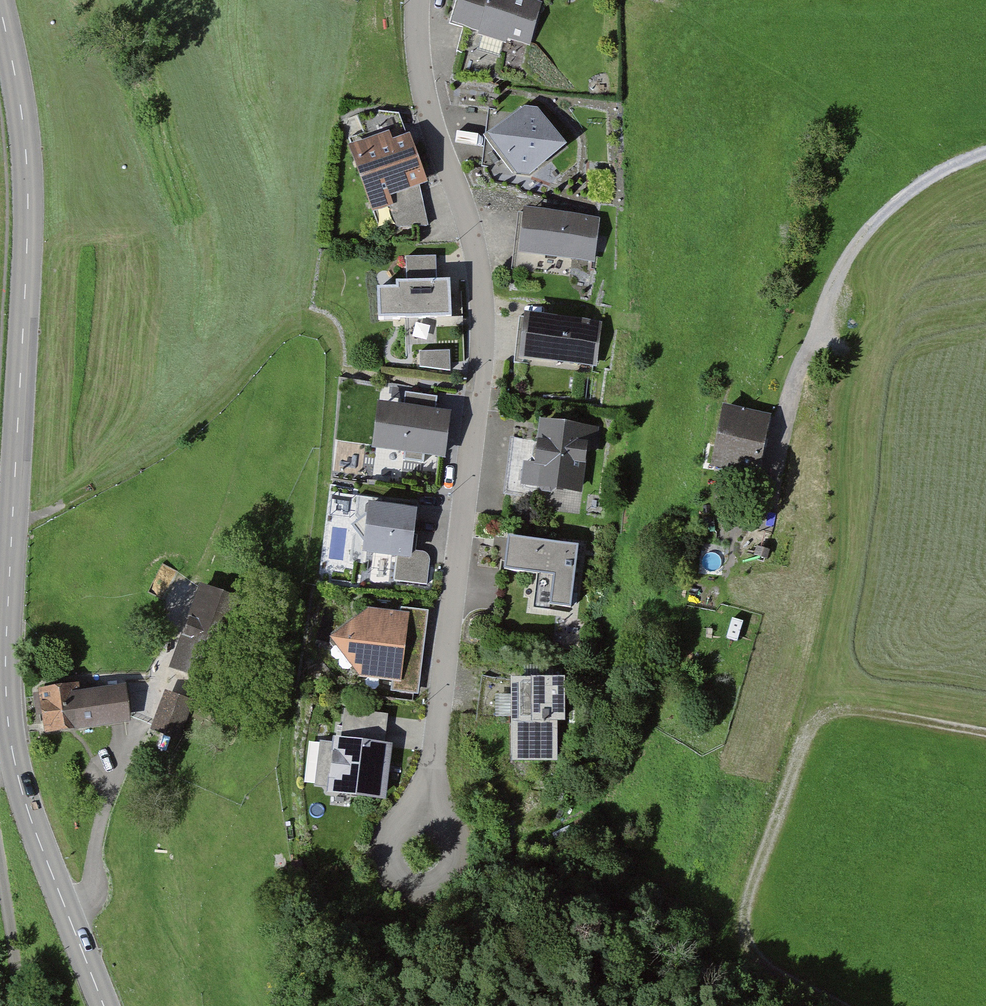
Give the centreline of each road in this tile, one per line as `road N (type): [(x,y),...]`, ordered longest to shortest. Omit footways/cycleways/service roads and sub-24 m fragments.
road 1 (residential): [(417,0),(422,83),(472,228),(485,344),(425,812)]
road 2 (tertiary): [(0,7),(27,164),(11,535)]
road 3 (track): [(985,153),(902,197),(855,248),(786,401),(768,549)]
road 4 (track): [(847,706),(806,729),(742,919),(756,960),(839,1005)]
road 5 (residential): [(66,911),(92,892),(102,817),(156,698)]
road 6 (residential): [(425,812),(399,821),(384,844),(388,871),(408,889),(435,891),(463,861),(459,834),(438,815)]
road 7 (tertiary): [(11,535),(6,667),(14,758)]
road 8 (track): [(985,734),(819,699)]
road 9 (tertiary): [(14,758),(66,911)]
road 10 (residential): [(0,862),(23,1005)]

